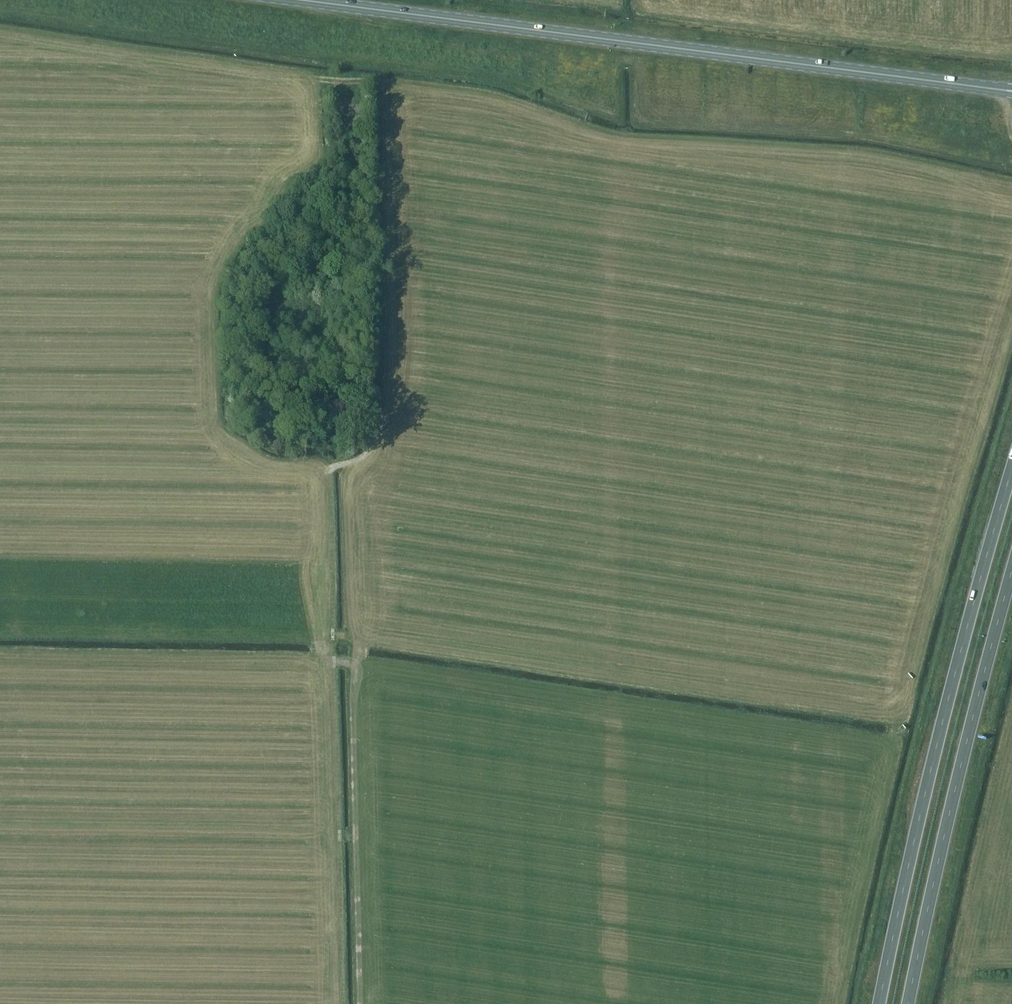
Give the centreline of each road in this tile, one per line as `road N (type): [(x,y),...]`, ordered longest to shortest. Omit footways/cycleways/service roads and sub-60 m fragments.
road 1 (primary): [(305,0),(1002,90)]
road 2 (trunk): [(1011,466),(943,720),(879,1003)]
road 3 (trunk): [(908,1003),(1011,570)]

